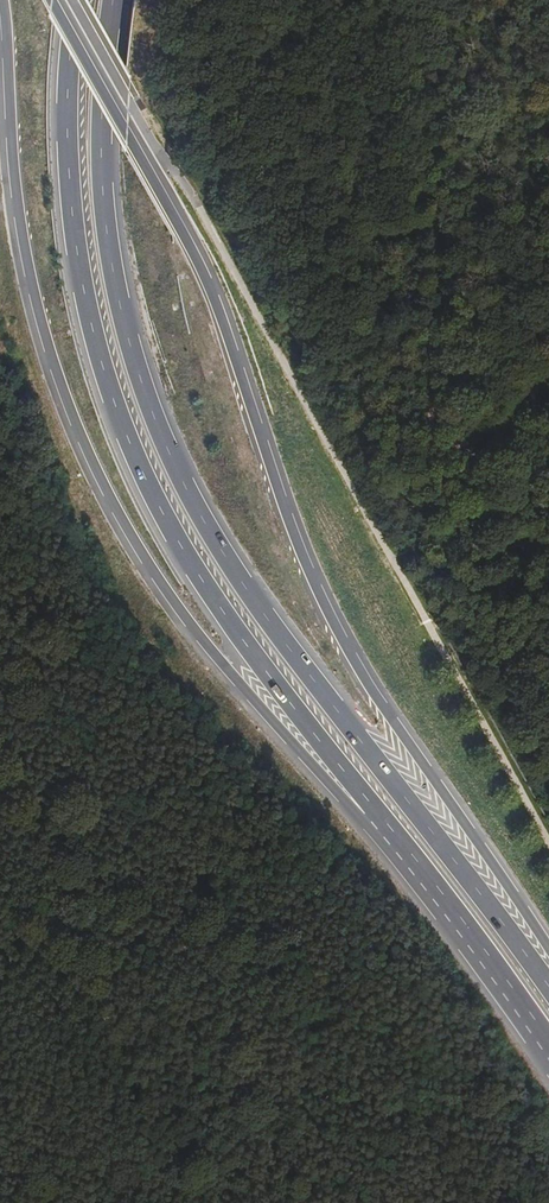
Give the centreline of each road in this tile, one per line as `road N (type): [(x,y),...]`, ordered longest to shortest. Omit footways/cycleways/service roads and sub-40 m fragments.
road 1 (trunk): [(548,994),(468,872),(257,603),(163,435),(126,326),(114,251),(103,68),(116,0)]
road 2 (secondary): [(548,959),(334,624),(205,273),(54,0)]
road 3 (secondary): [(0,10),(23,265),(56,384),(99,480),(145,565),(214,661),(318,775),(379,816)]
road 4 (trunk): [(80,0),(72,177),(92,318),(121,418),(184,548),(379,816)]
road 5 (track): [(450,0),(432,452),(493,430),(548,367)]
road 6 (primary): [(379,816),(548,1045)]

